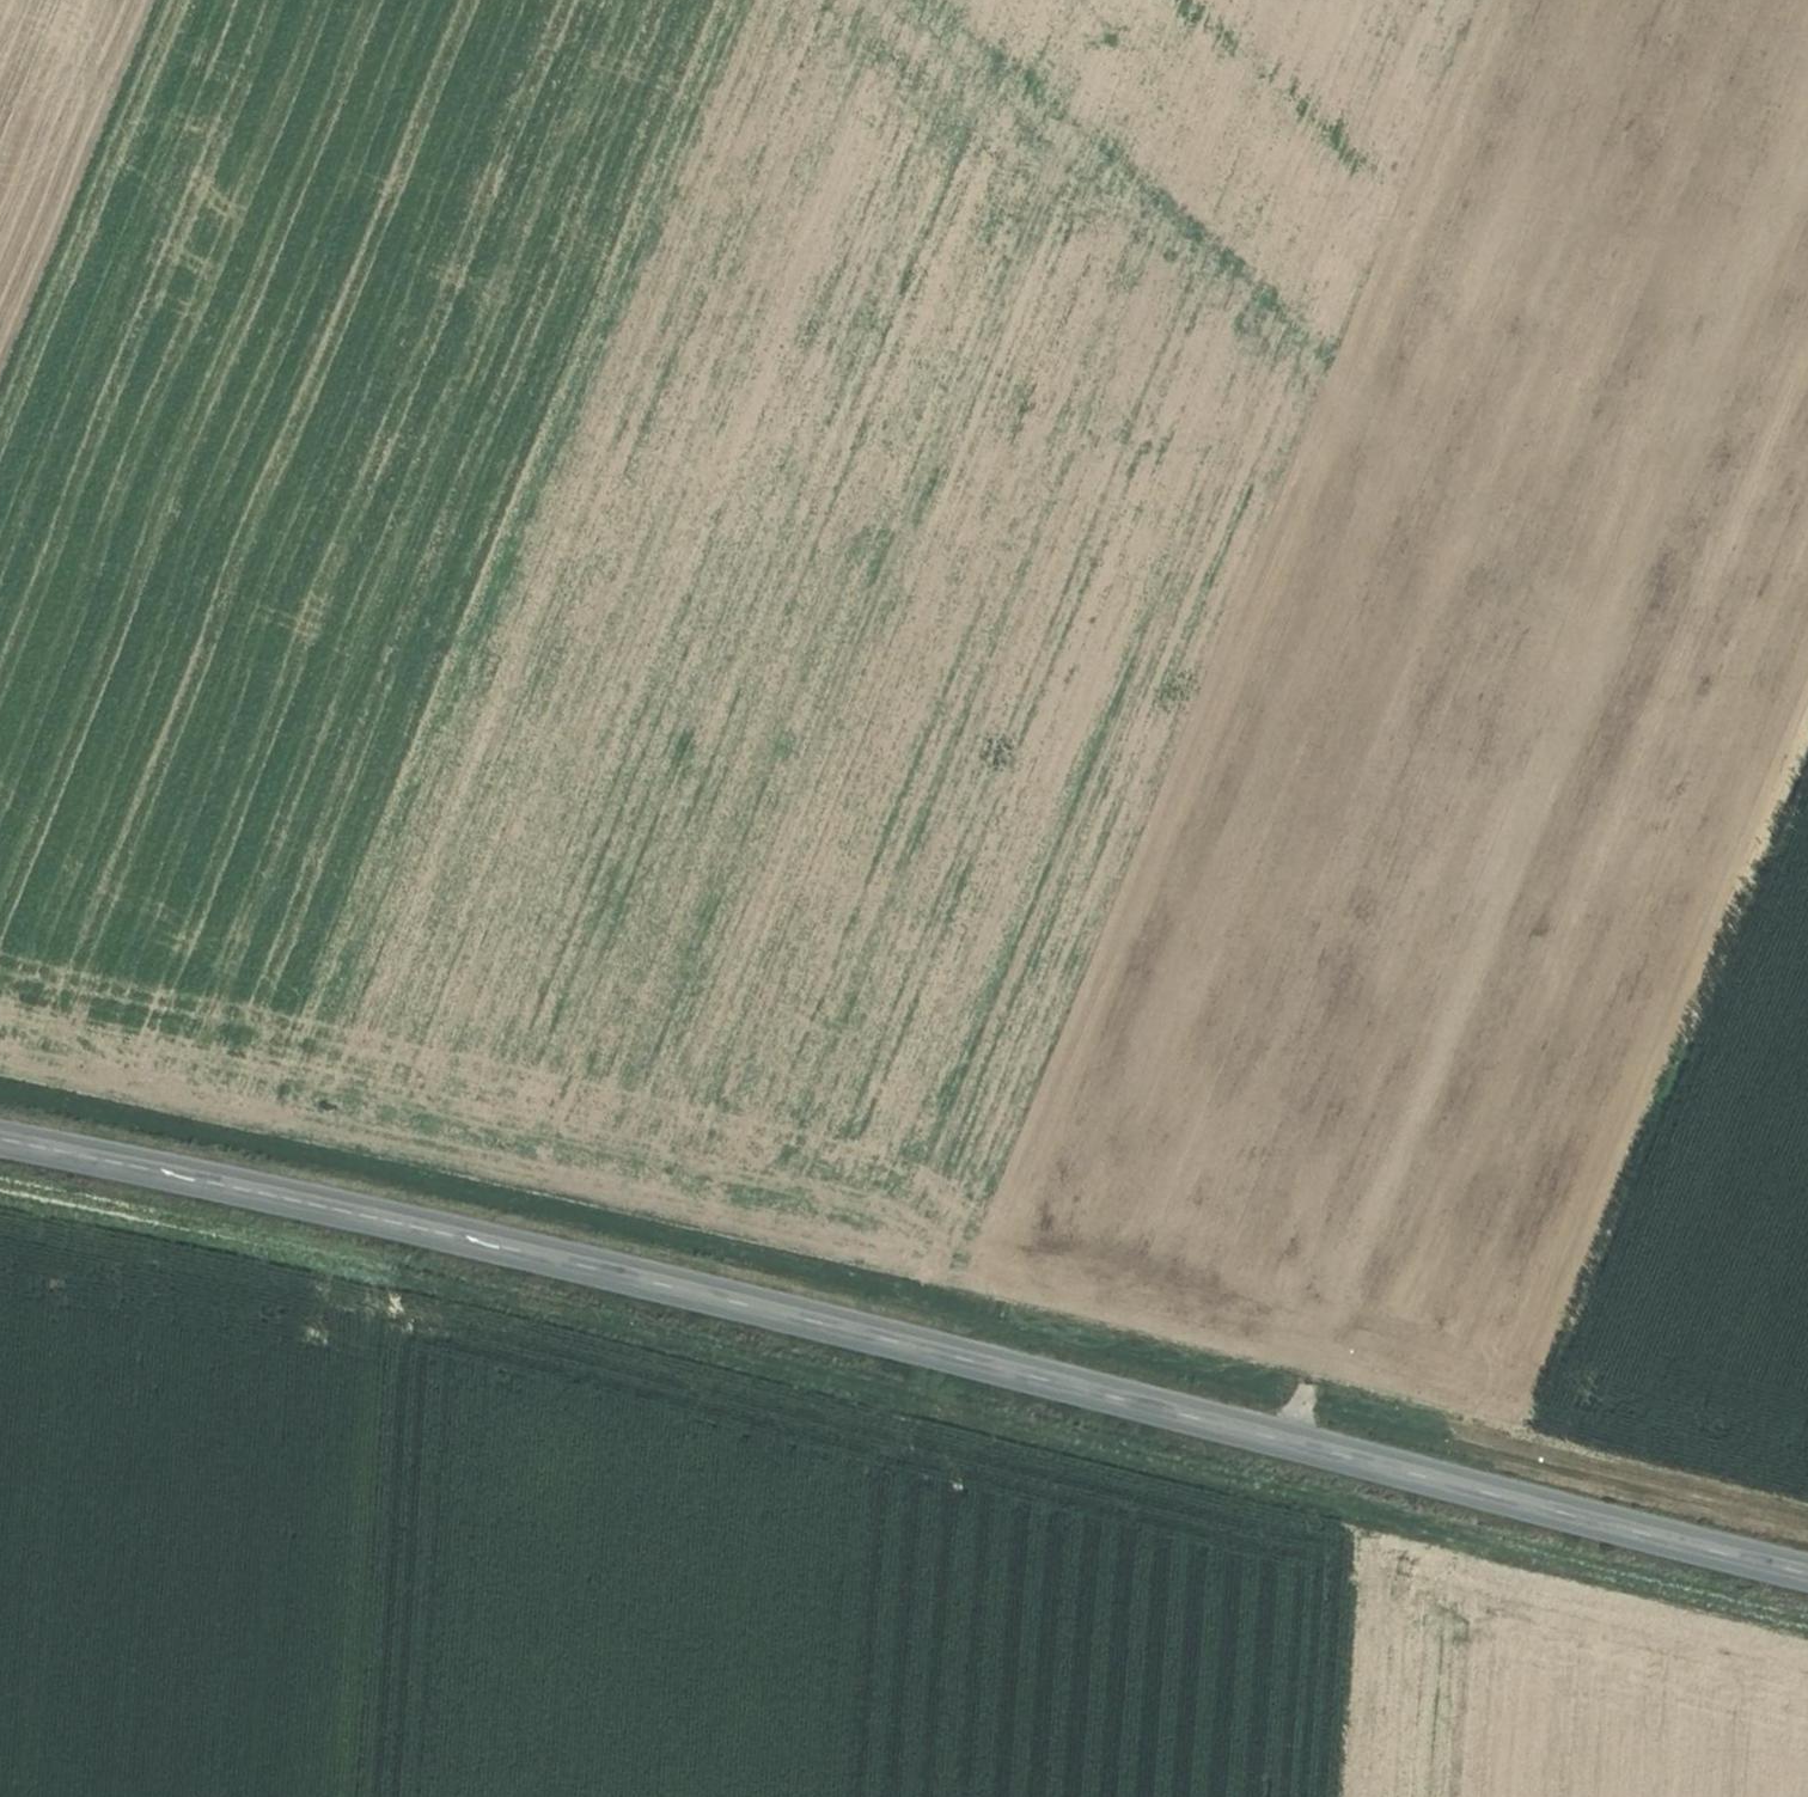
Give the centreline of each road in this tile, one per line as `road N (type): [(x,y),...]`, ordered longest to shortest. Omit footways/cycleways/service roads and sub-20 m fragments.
road 1 (secondary): [(1807,1572),(435,1229),(0,1136)]

